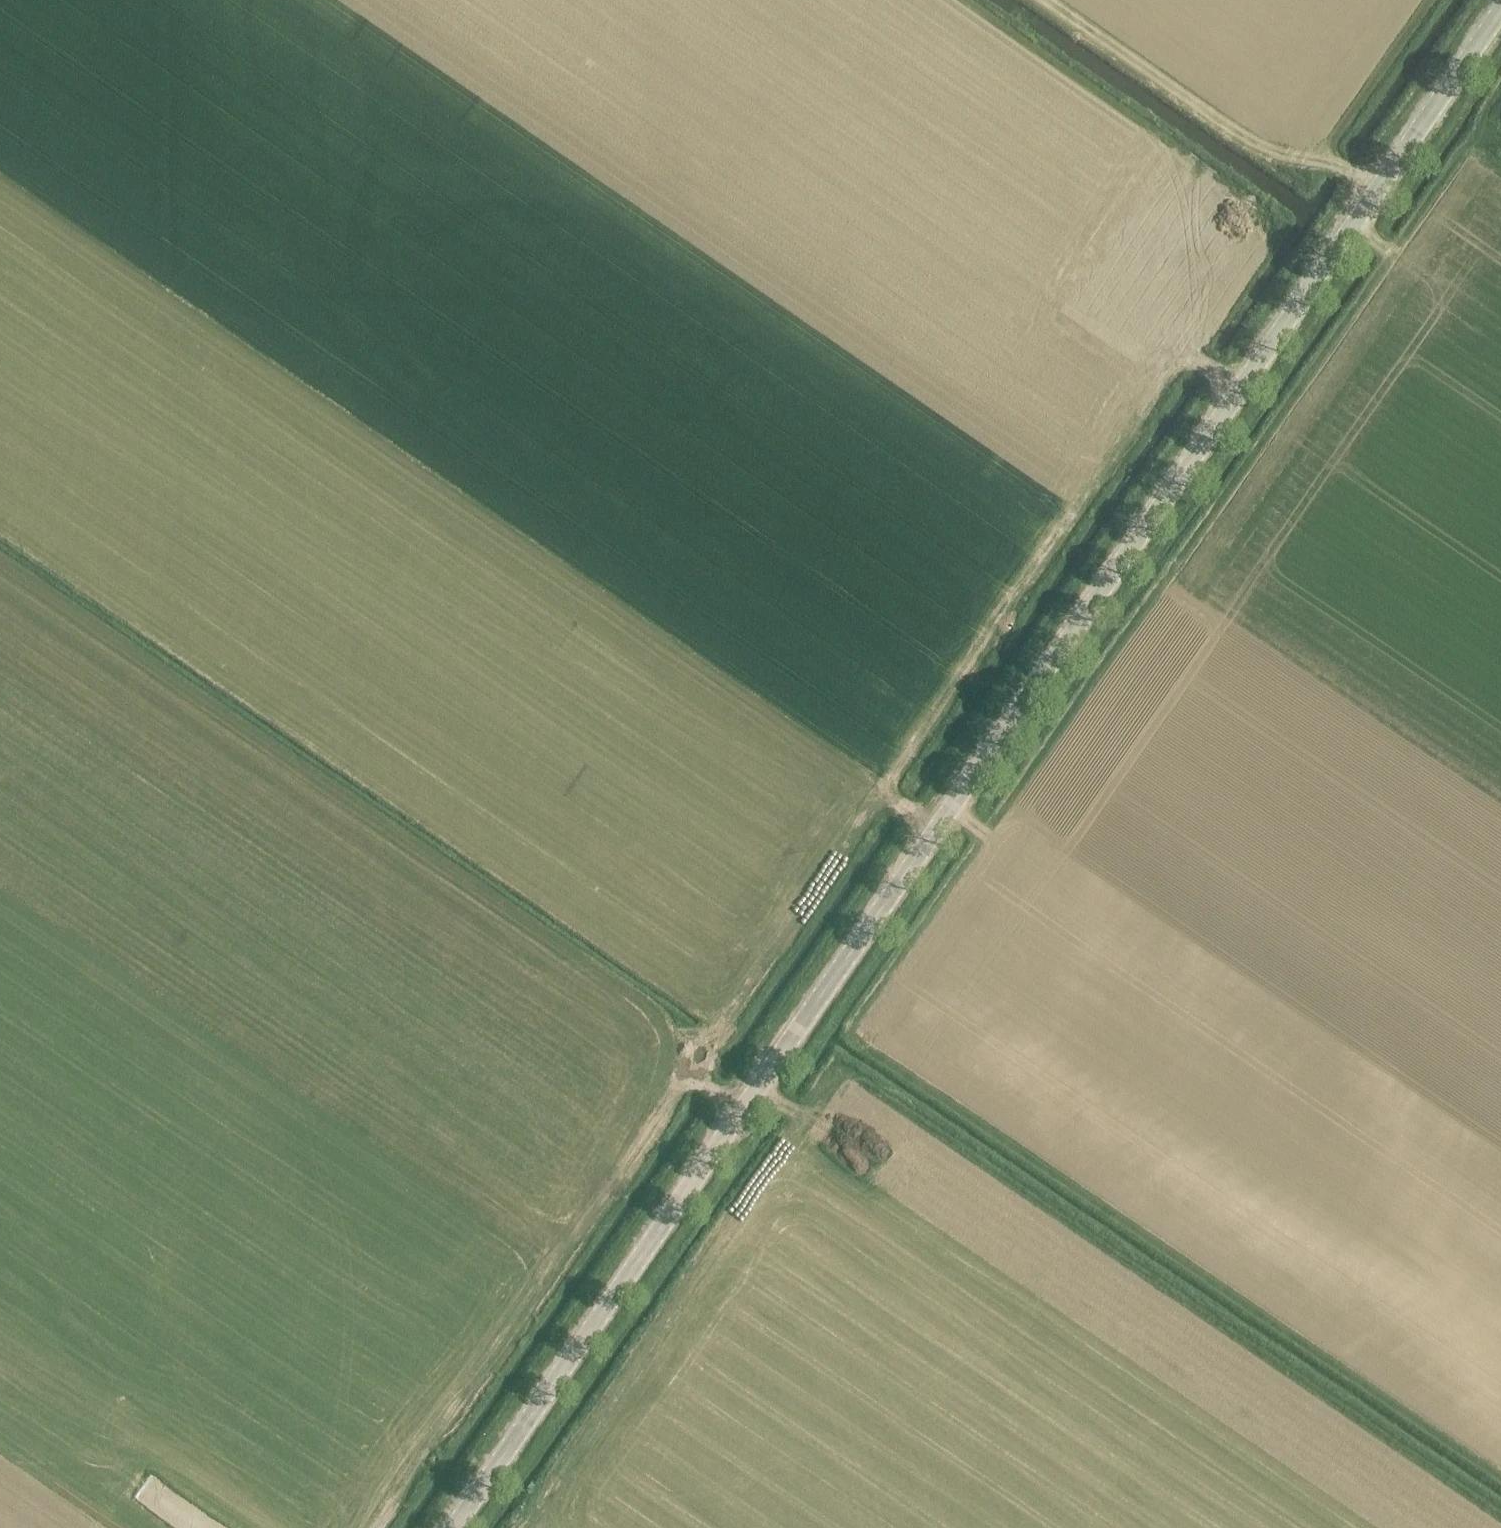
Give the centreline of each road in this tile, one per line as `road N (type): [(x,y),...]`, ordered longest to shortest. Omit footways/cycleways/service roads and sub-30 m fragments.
road 1 (unclassified): [(458,1527),(1500,12)]
road 2 (track): [(1382,185),(1272,155),(1048,0)]

